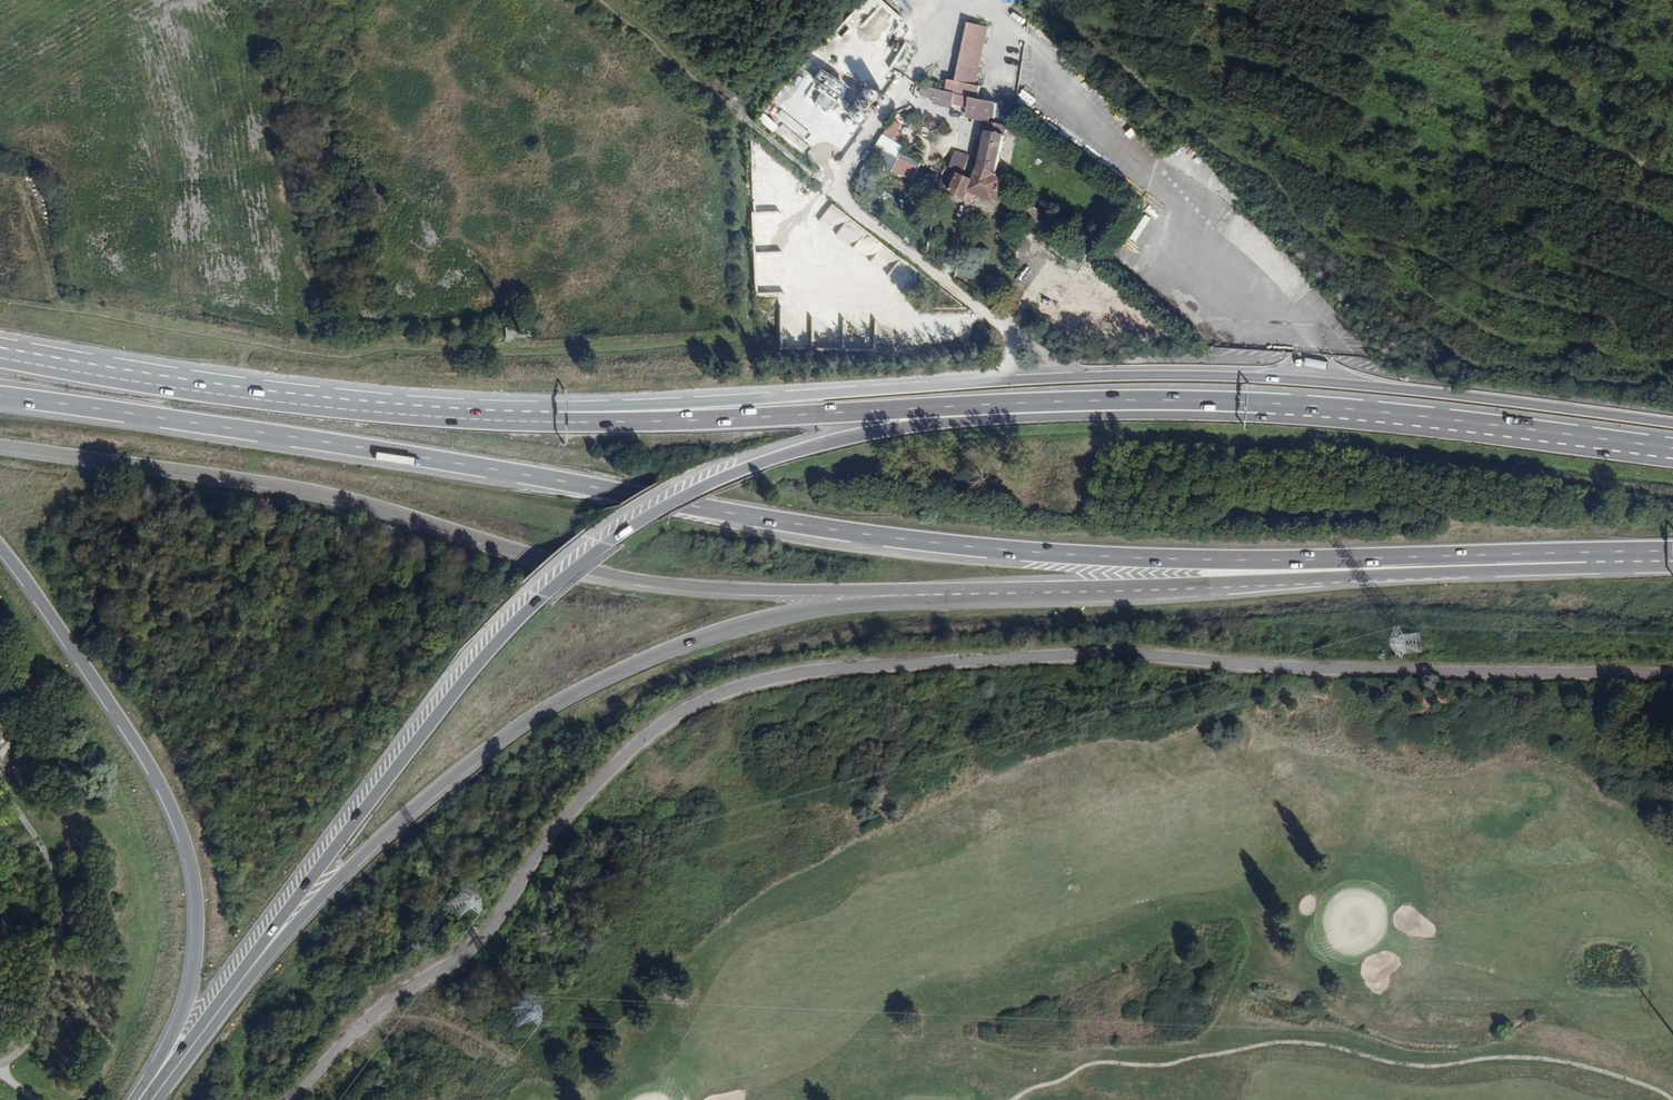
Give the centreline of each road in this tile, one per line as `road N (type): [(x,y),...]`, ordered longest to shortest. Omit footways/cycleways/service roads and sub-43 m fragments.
road 1 (trunk): [(0,399),(319,441),(874,537),(1003,551),(1226,562),(1634,557)]
road 2 (trunk): [(1260,404),(1226,417),(1009,419),(853,436),(701,488),(645,519),(538,602),(493,648),(222,1006)]
road 3 (trunk): [(1672,425),(1310,377),(1168,373),(461,416)]
road 4 (trunk): [(0,444),(344,497),(653,581),(920,592)]
road 5 (trunk): [(222,1006),(348,870),(509,729),(676,646),(760,618),(920,592)]
road 6 (trunk): [(1260,404),(461,416)]
road 7 (trunk): [(920,592),(1585,568),(1634,557)]
road 8 (trunk): [(0,544),(140,747),(199,887),(188,995),(137,1099)]
road 9 (track): [(613,0),(740,120),(1005,327),(1019,342),(1008,380)]
road 10 (trunk): [(461,416),(235,395),(0,356)]
road 11 (trunk): [(1672,451),(1365,410),(1260,404)]

